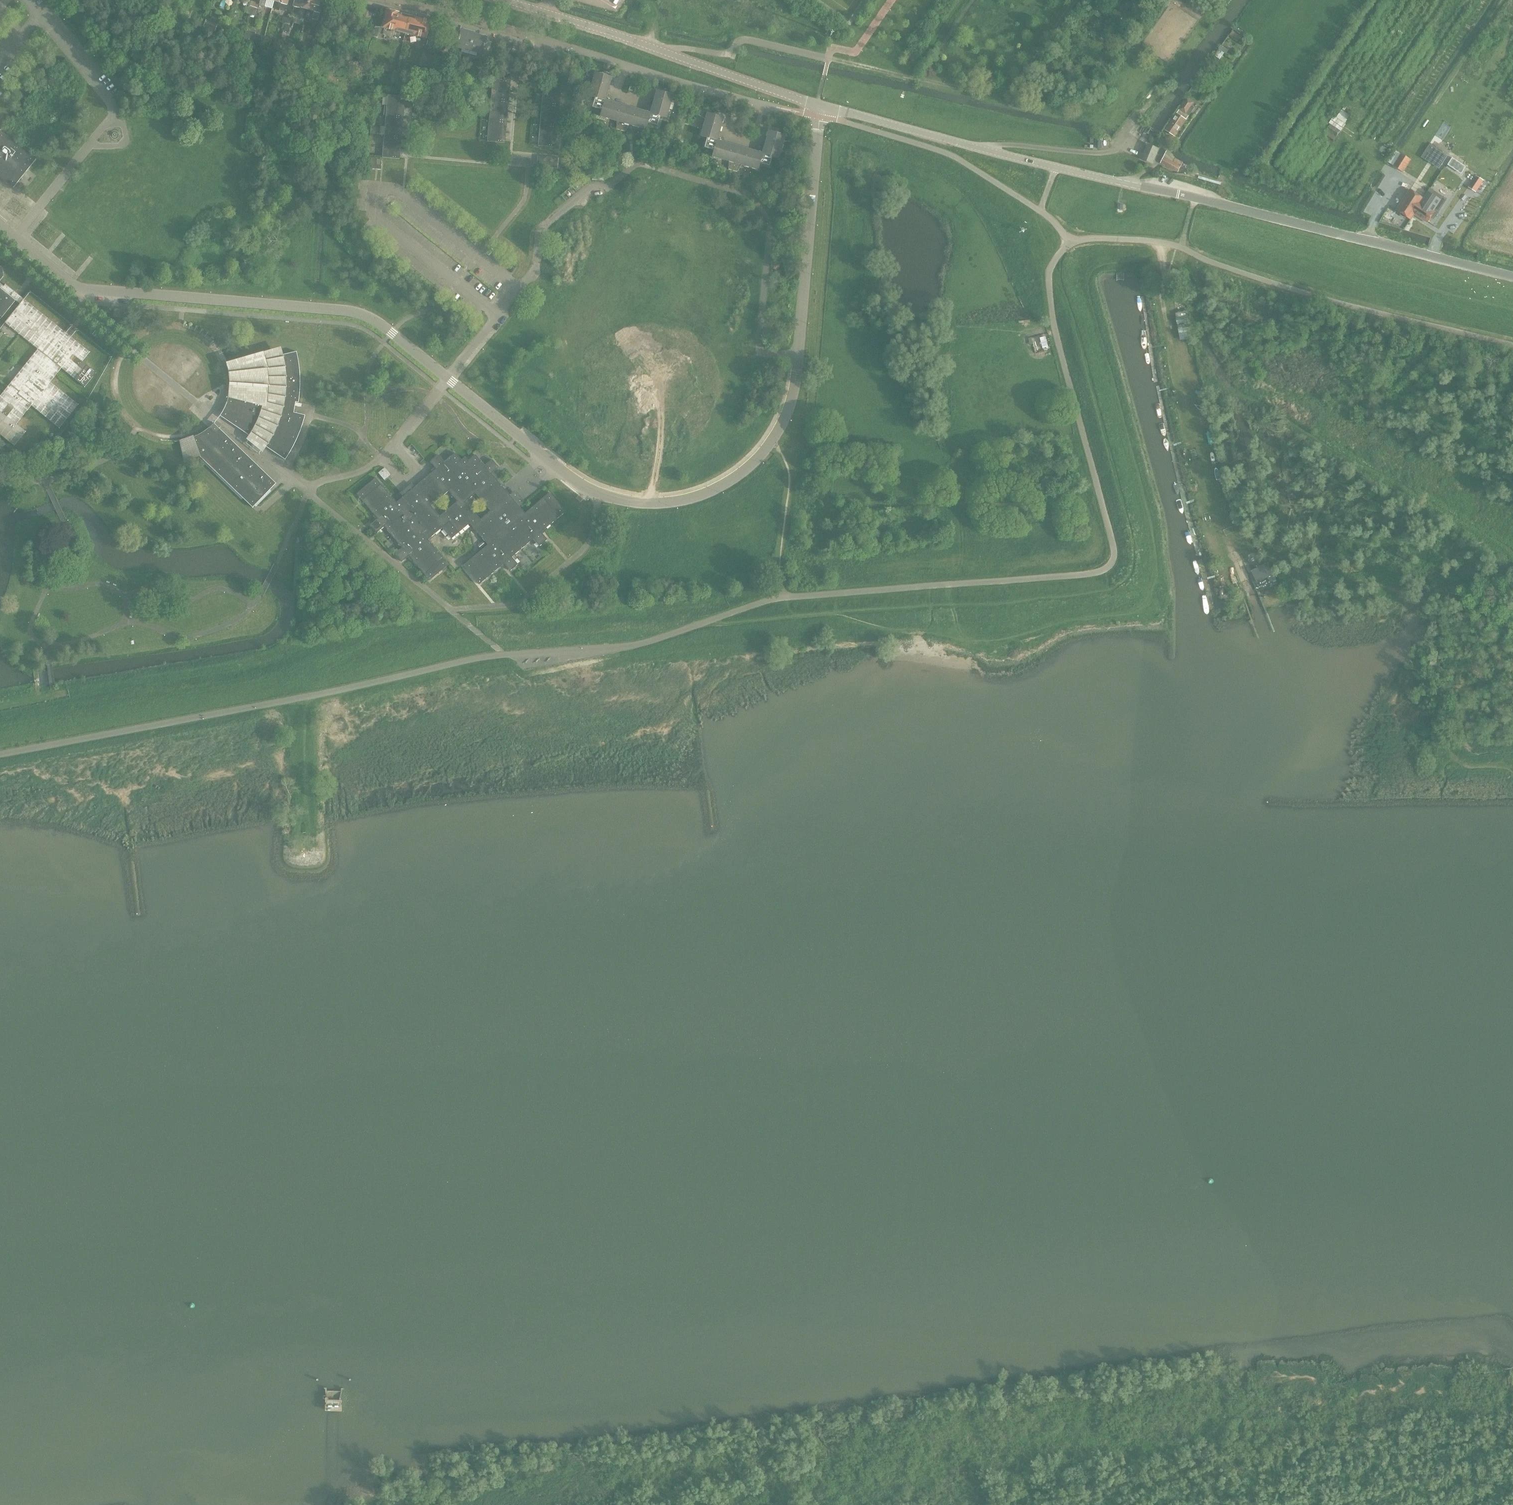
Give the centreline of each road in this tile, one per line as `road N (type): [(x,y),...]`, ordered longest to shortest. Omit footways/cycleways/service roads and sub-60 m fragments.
road 1 (unclassified): [(819,105),(1512,276)]
road 2 (unclassified): [(448,378),(534,272),(545,226),(588,189),(609,186),(640,165),(755,199),(770,225),(760,346),(799,355)]
road 3 (unclassified): [(799,355),(790,407),(756,461),(705,494),(658,504),(587,488),(448,378)]
road 4 (unclassified): [(448,378),(364,315),(82,289),(16,239)]
road 5 (residential): [(781,109),(387,0)]
road 6 (unclassified): [(819,105),(504,0)]
road 7 (unclassified): [(16,239),(114,114),(25,0)]
road 8 (unclassified): [(819,105),(799,355)]
road 9 (track): [(829,59),(970,90)]

